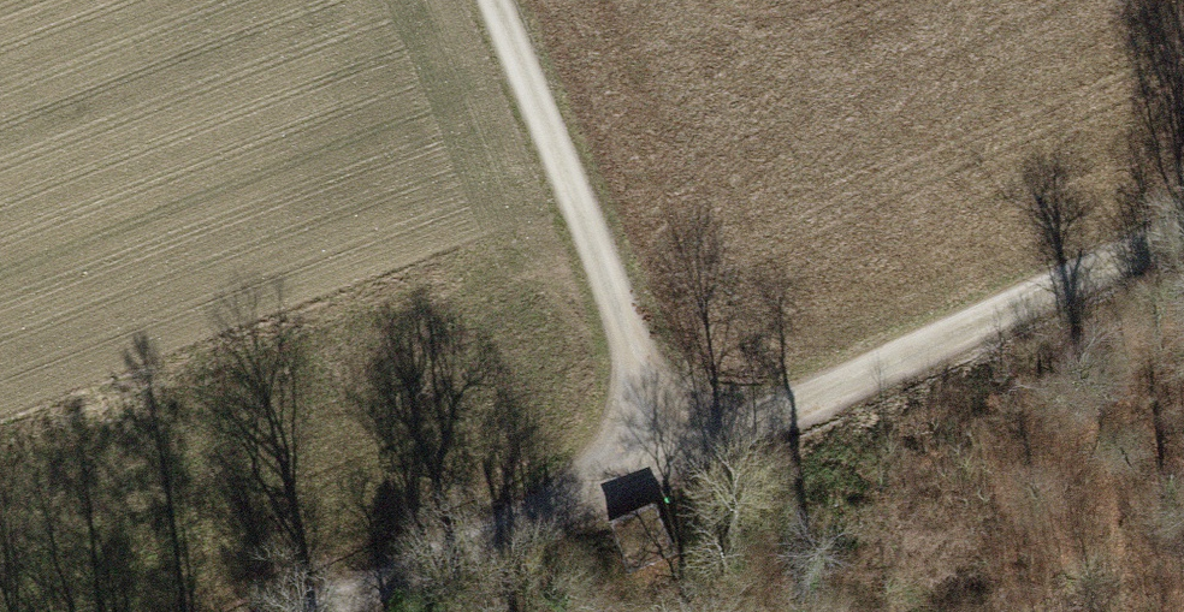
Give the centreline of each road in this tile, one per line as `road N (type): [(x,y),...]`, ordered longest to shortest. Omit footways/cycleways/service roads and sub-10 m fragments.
road 1 (track): [(1183,234),(306,611)]
road 2 (track): [(683,456),(499,0)]

